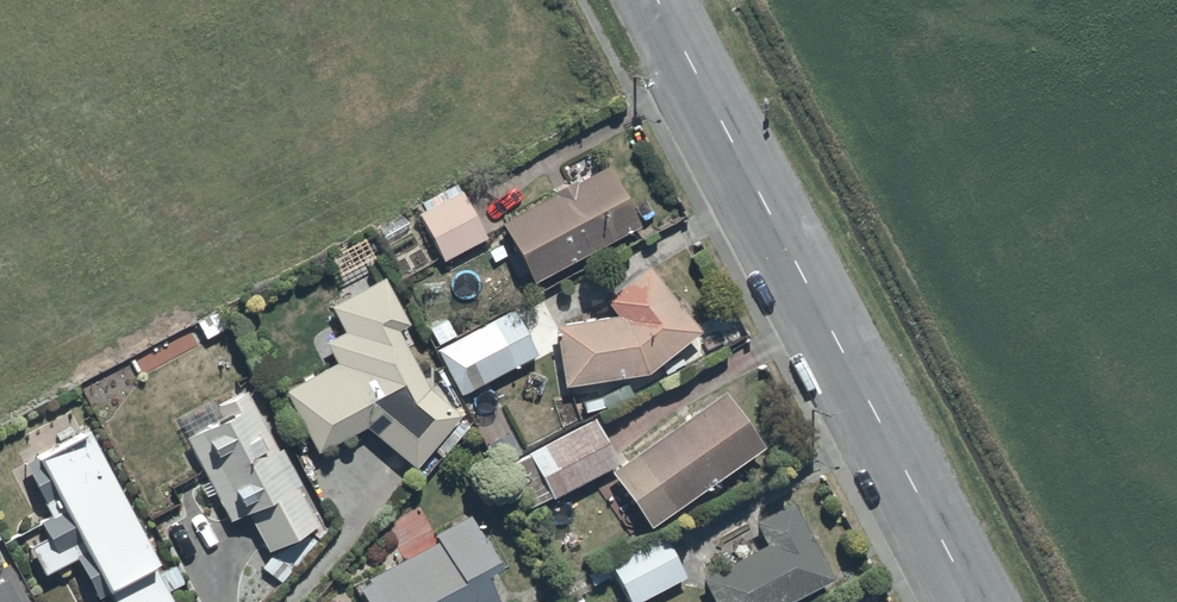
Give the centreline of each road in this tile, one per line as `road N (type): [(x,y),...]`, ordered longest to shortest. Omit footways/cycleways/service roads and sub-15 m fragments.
road 1 (secondary): [(977,601),(660,0)]

